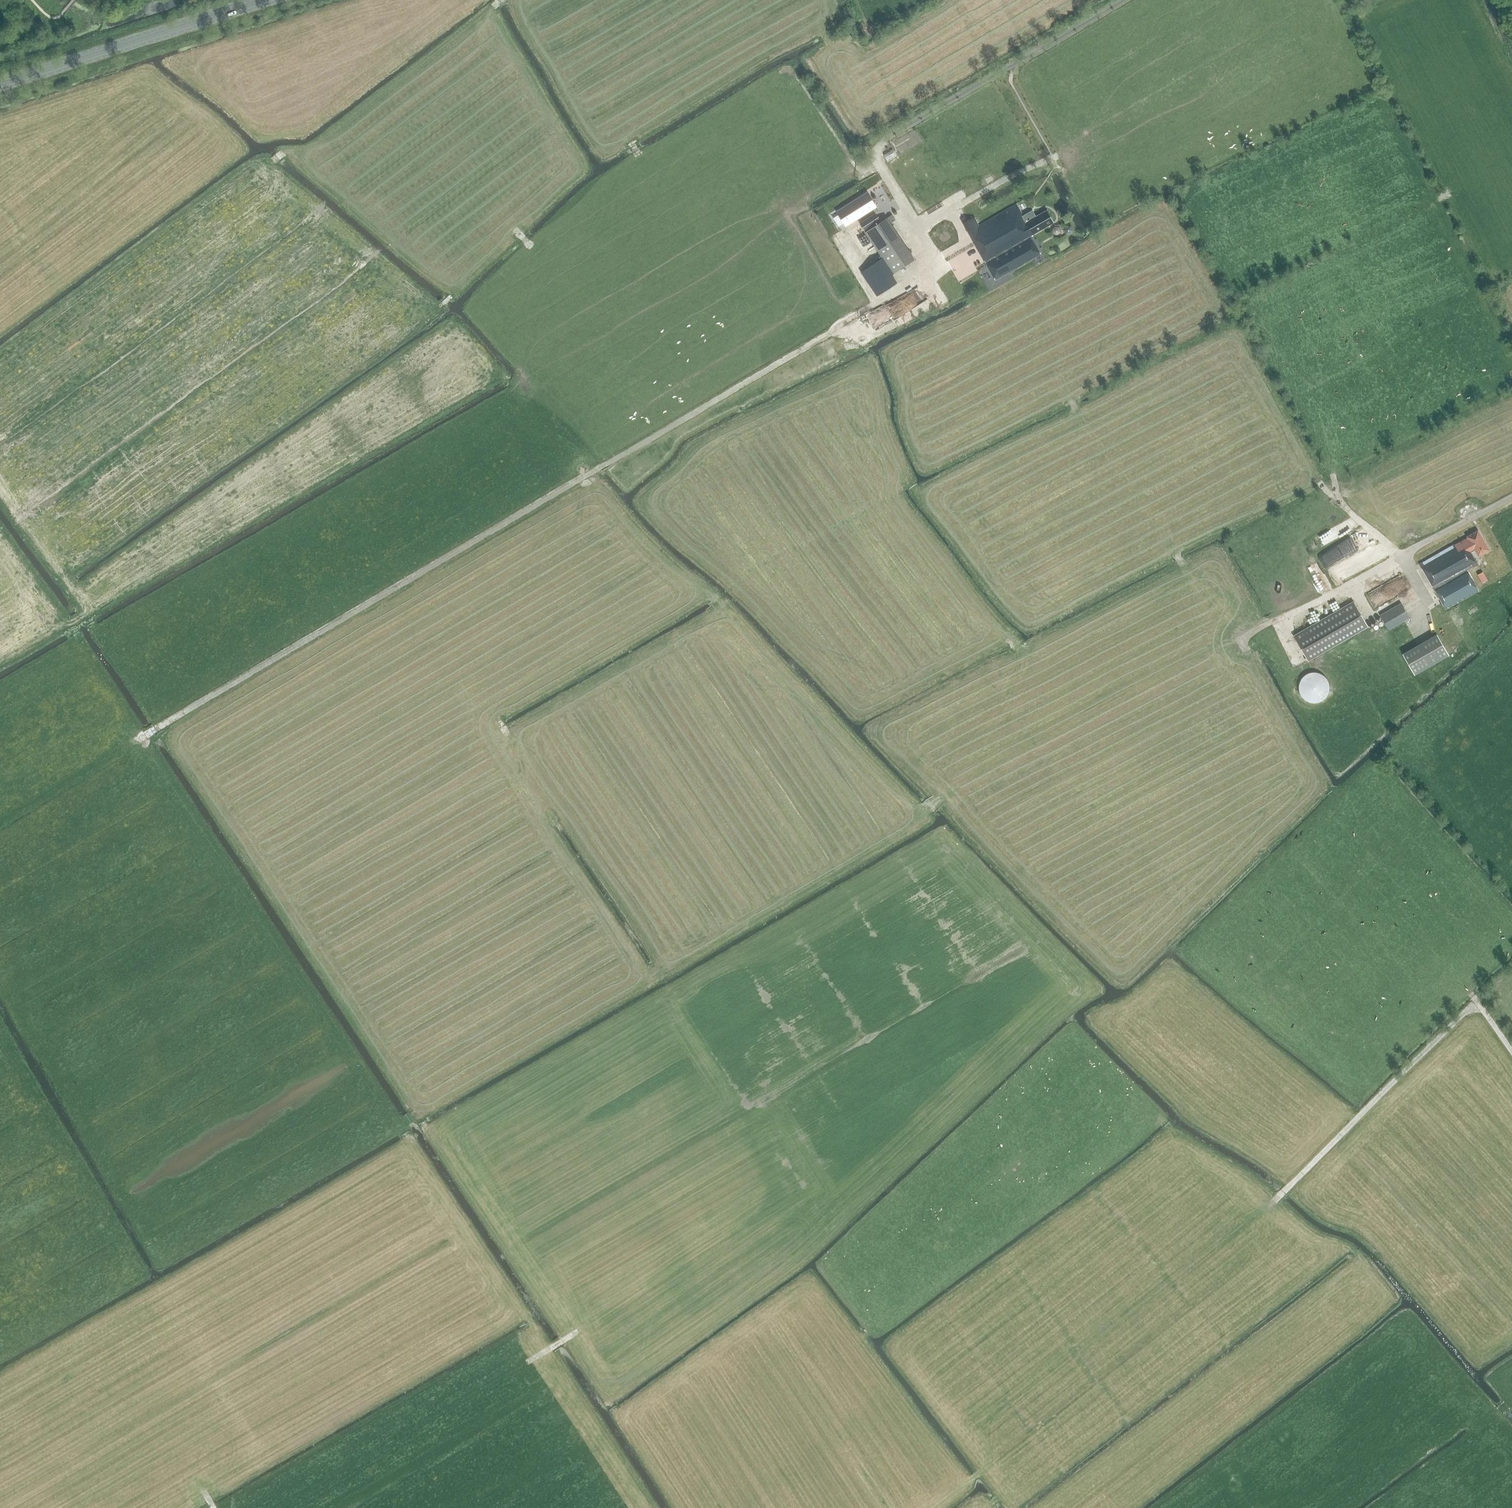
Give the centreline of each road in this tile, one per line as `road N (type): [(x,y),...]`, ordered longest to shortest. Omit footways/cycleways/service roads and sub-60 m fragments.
road 1 (secondary): [(0,84),(268,0)]

